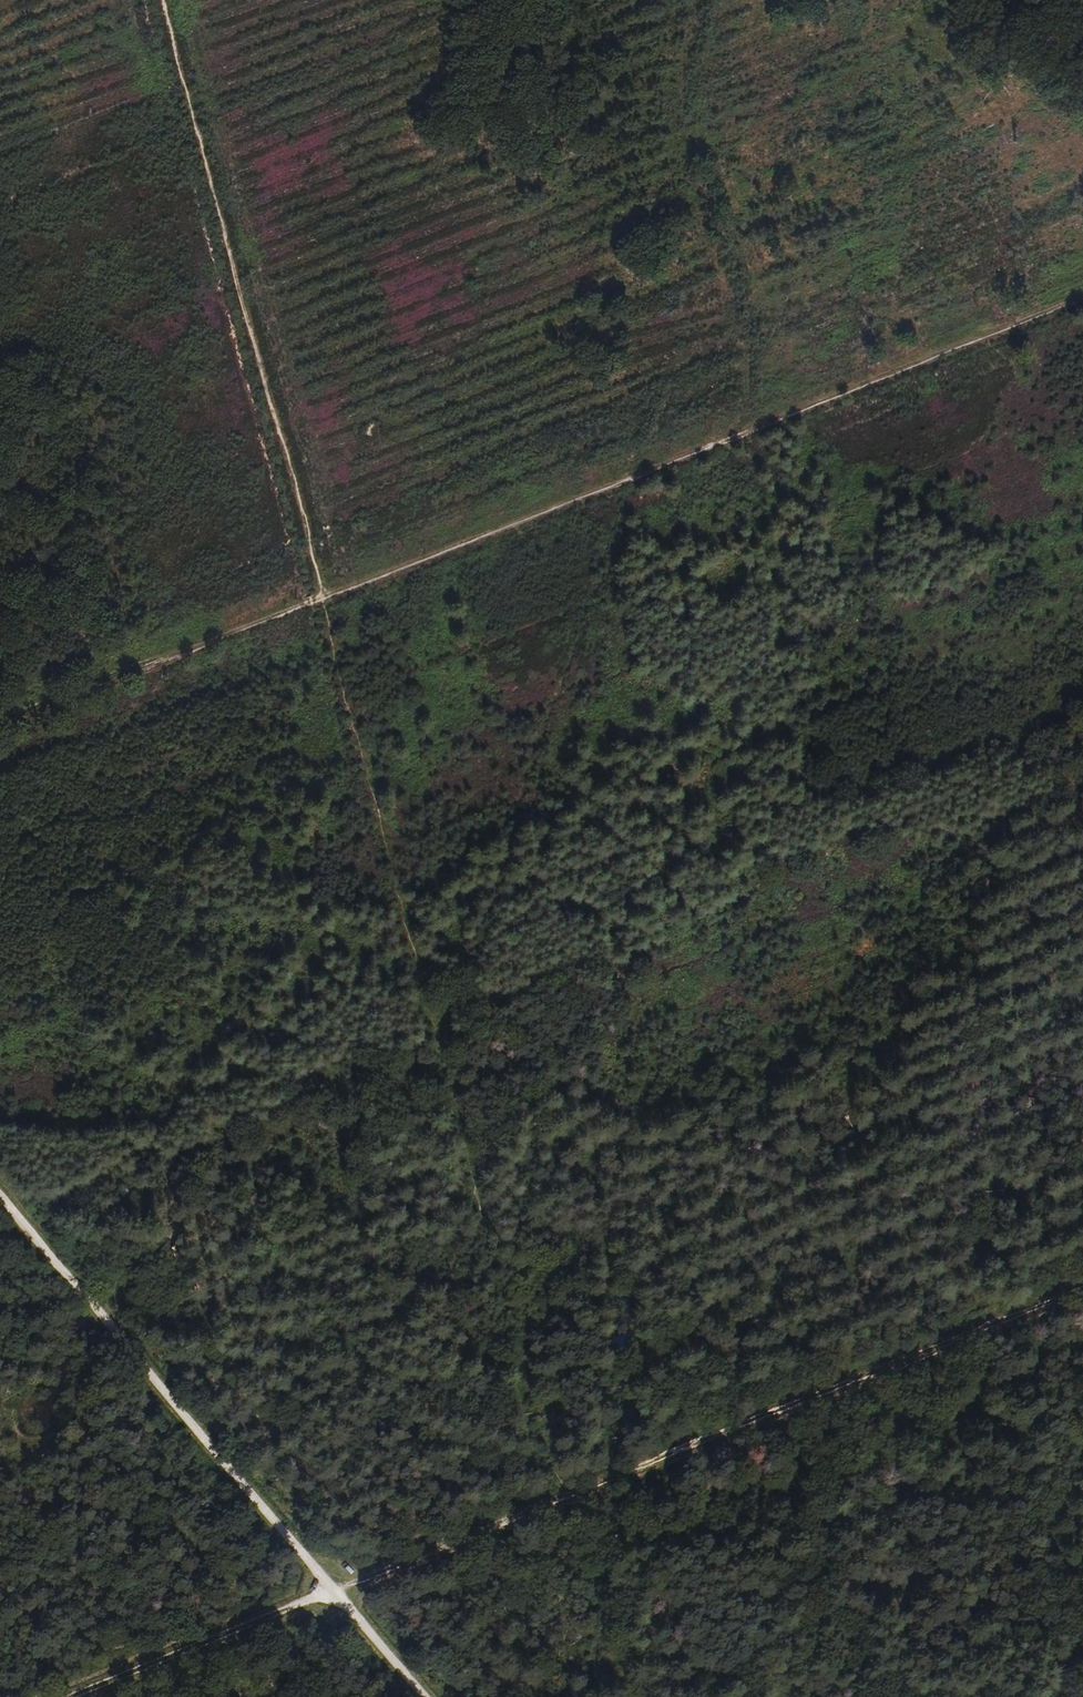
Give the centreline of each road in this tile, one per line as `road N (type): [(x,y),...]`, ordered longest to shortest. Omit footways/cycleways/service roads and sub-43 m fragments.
road 1 (track): [(67,1696),(1082,1291)]
road 2 (track): [(323,596),(1082,295)]
road 3 (track): [(419,1696),(0,1206)]
road 4 (track): [(0,729),(323,596)]

